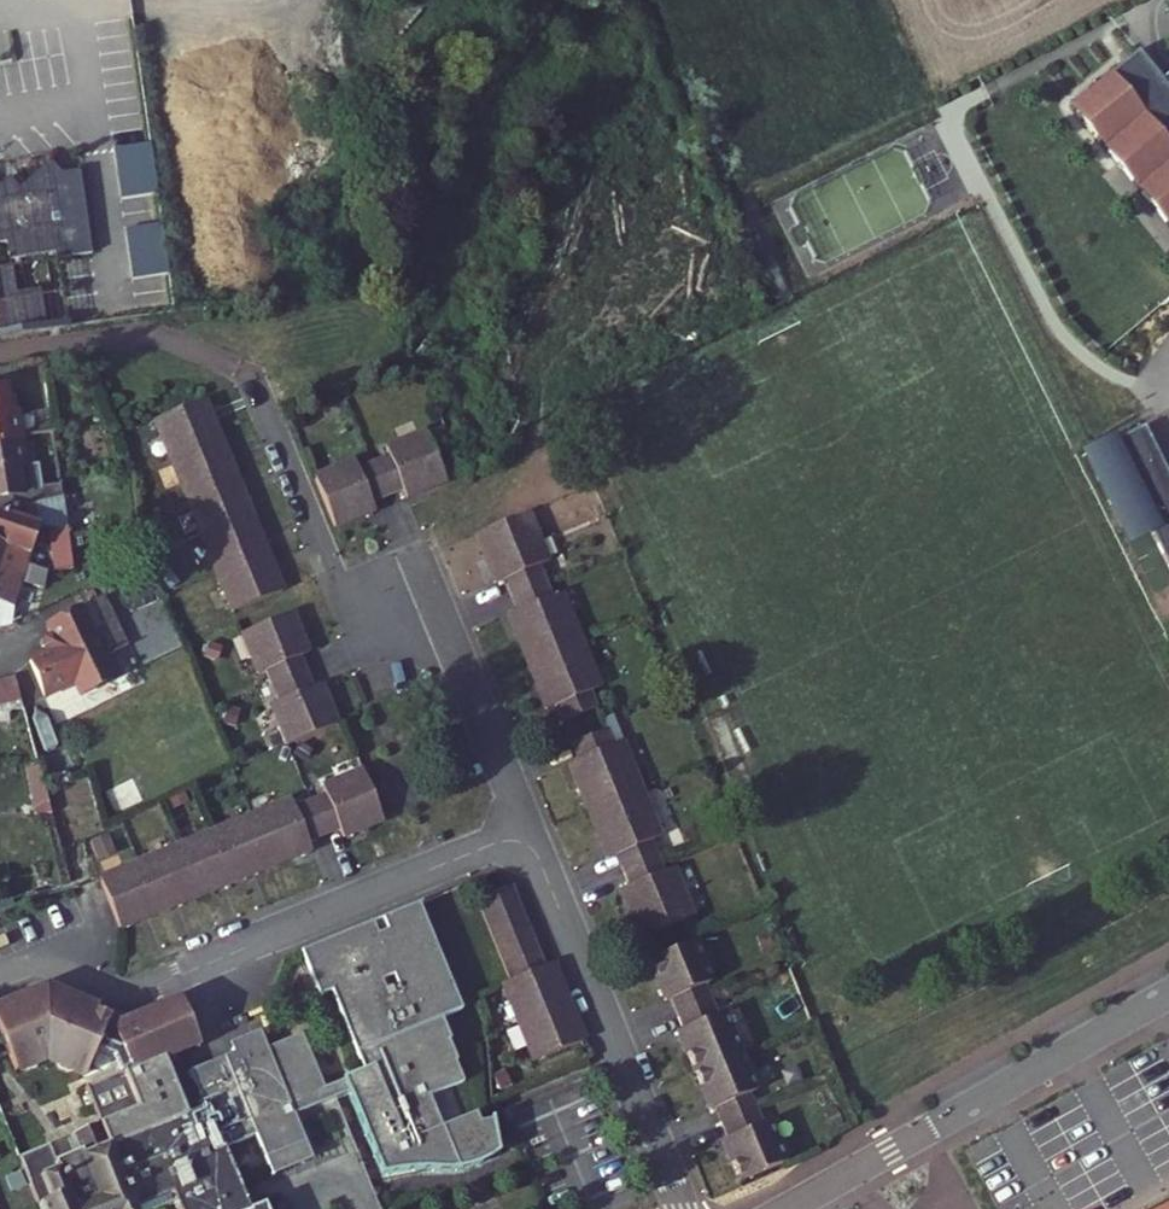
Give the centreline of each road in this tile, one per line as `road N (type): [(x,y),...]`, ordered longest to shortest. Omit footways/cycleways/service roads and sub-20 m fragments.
road 1 (residential): [(0,975),(56,959),(114,992),(134,993),(525,829)]
road 2 (residential): [(235,369),(255,379),(341,587),(456,666),(525,829)]
road 3 (residential): [(1168,996),(789,1208)]
road 4 (residential): [(525,829),(683,1208)]

